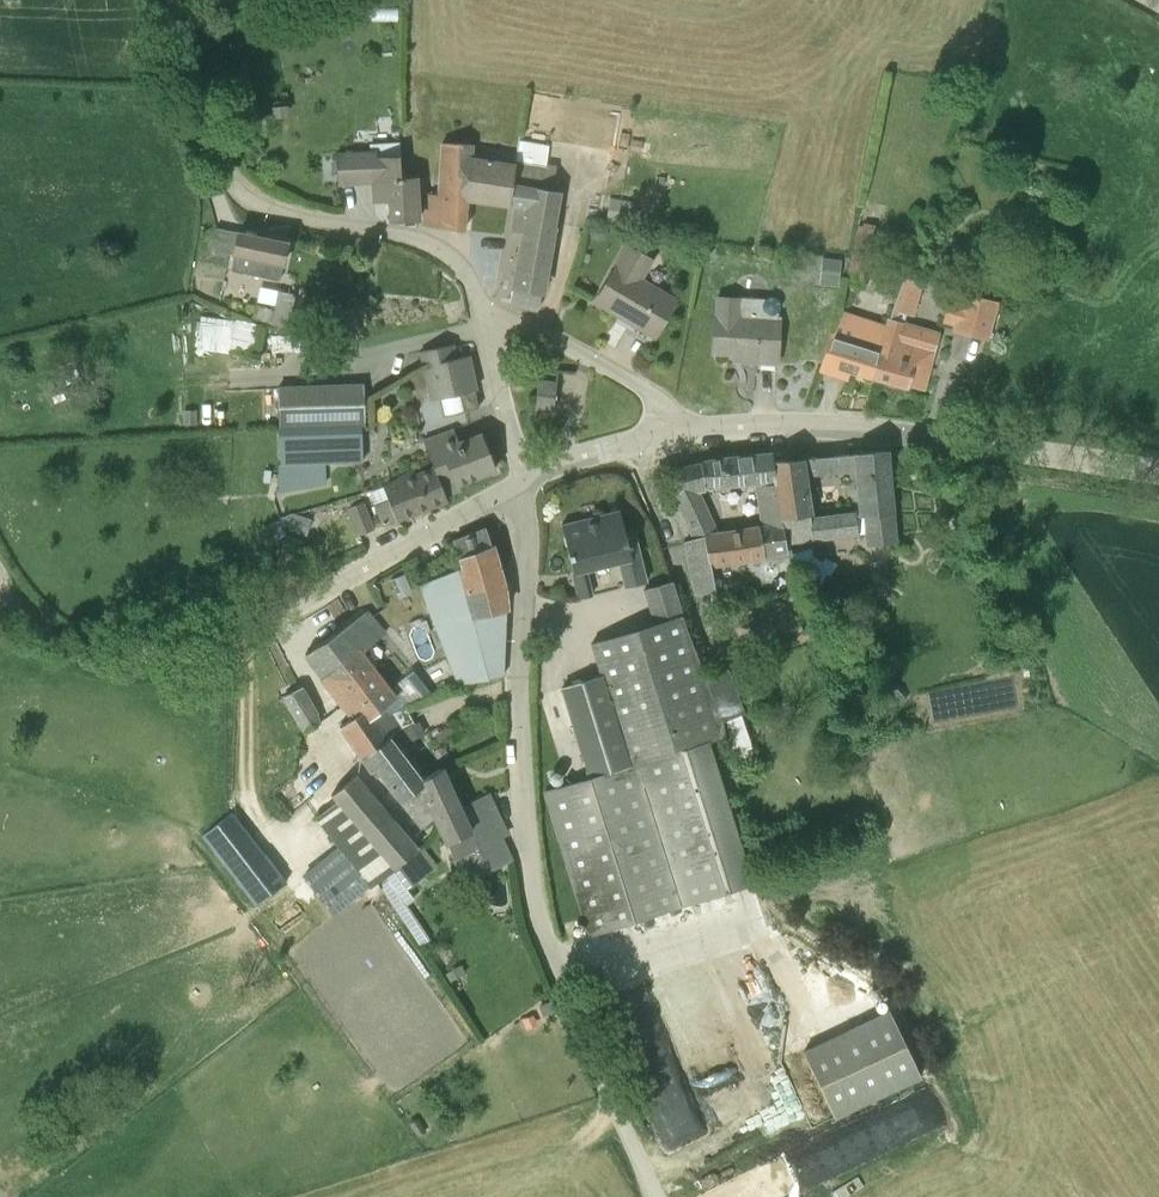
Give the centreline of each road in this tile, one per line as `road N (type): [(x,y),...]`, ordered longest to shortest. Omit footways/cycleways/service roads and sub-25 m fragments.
road 1 (unclassified): [(657,1196),(552,958),(526,847),(517,737),(523,481)]
road 2 (residential): [(483,323),(472,279),(441,248),(271,210),(231,182),(210,143),(173,0)]
road 3 (residential): [(1158,472),(828,426),(672,431)]
road 4 (unclassified): [(290,608),(186,647),(126,656),(61,639),(22,610),(0,580)]
road 5 (residential): [(523,481),(290,608)]
road 6 (residential): [(672,431),(660,400),(630,377),(528,324),(483,323)]
road 7 (residential): [(523,481),(483,323)]

